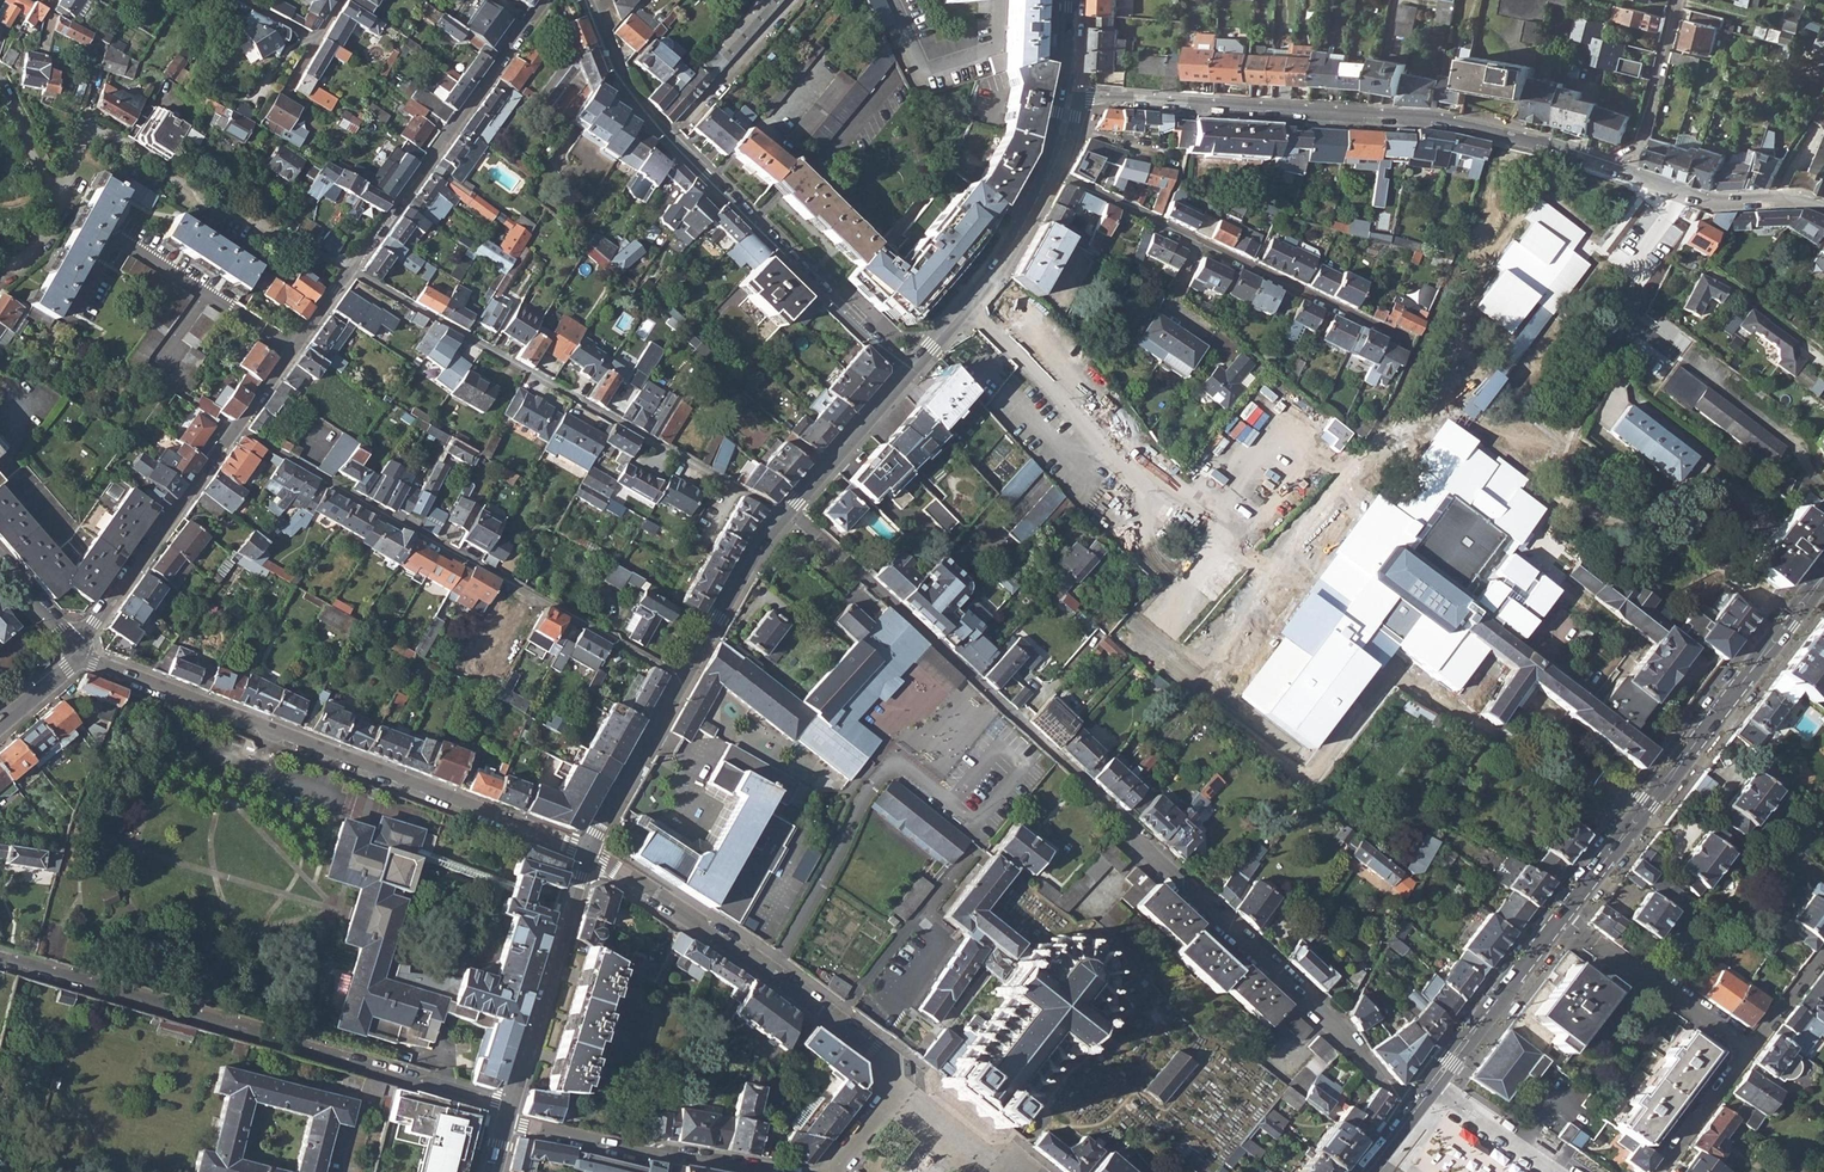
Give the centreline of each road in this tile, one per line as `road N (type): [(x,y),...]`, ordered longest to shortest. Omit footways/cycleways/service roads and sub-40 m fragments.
road 1 (residential): [(787,506),(1130,825),(1157,864),(1334,1029),(1384,1087),(1415,1108)]
road 2 (residential): [(1067,96),(1432,119),(1539,142),(1635,175)]
road 3 (residential): [(587,852),(78,653)]
road 4 (residential): [(0,957),(512,1103)]
road 5 (residential): [(588,0),(635,100),(910,368)]
road 6 (residential): [(78,653),(351,272)]
road 7 (secondary): [(1564,917),(1823,577)]
road 8 (residential): [(1050,170),(1410,346)]
road 9 (tertiary): [(587,852),(755,547),(787,506)]
road 10 (residential): [(897,1088),(889,1062),(769,971),(587,852)]
road 11 (residential): [(351,272),(543,0)]
road 12 (residential): [(89,132),(124,144),(241,222),(351,272)]
road 13 (residential): [(784,1171),(507,1120)]
road 14 (tertiary): [(910,368),(1001,264),(1050,170)]
road 15 (residential): [(1744,1051),(1564,917)]
road 16 (secondary): [(1430,1088),(1564,917)]
road 17 (residential): [(1635,175),(1713,201),(1770,196),(1823,208)]
road 18 (tertiary): [(787,506),(910,368)]
road 19 (residential): [(1635,175),(1677,0)]
road 20 (residential): [(1744,1051),(1657,1171)]
road 21 (track): [(0,86),(63,211)]
road 22 (tertiary): [(551,970),(512,1103)]
road 23 (residential): [(1823,948),(1744,1051)]
road 24 (tertiary): [(551,970),(587,852)]
road 25 (residential): [(1449,1102),(1548,1171)]

